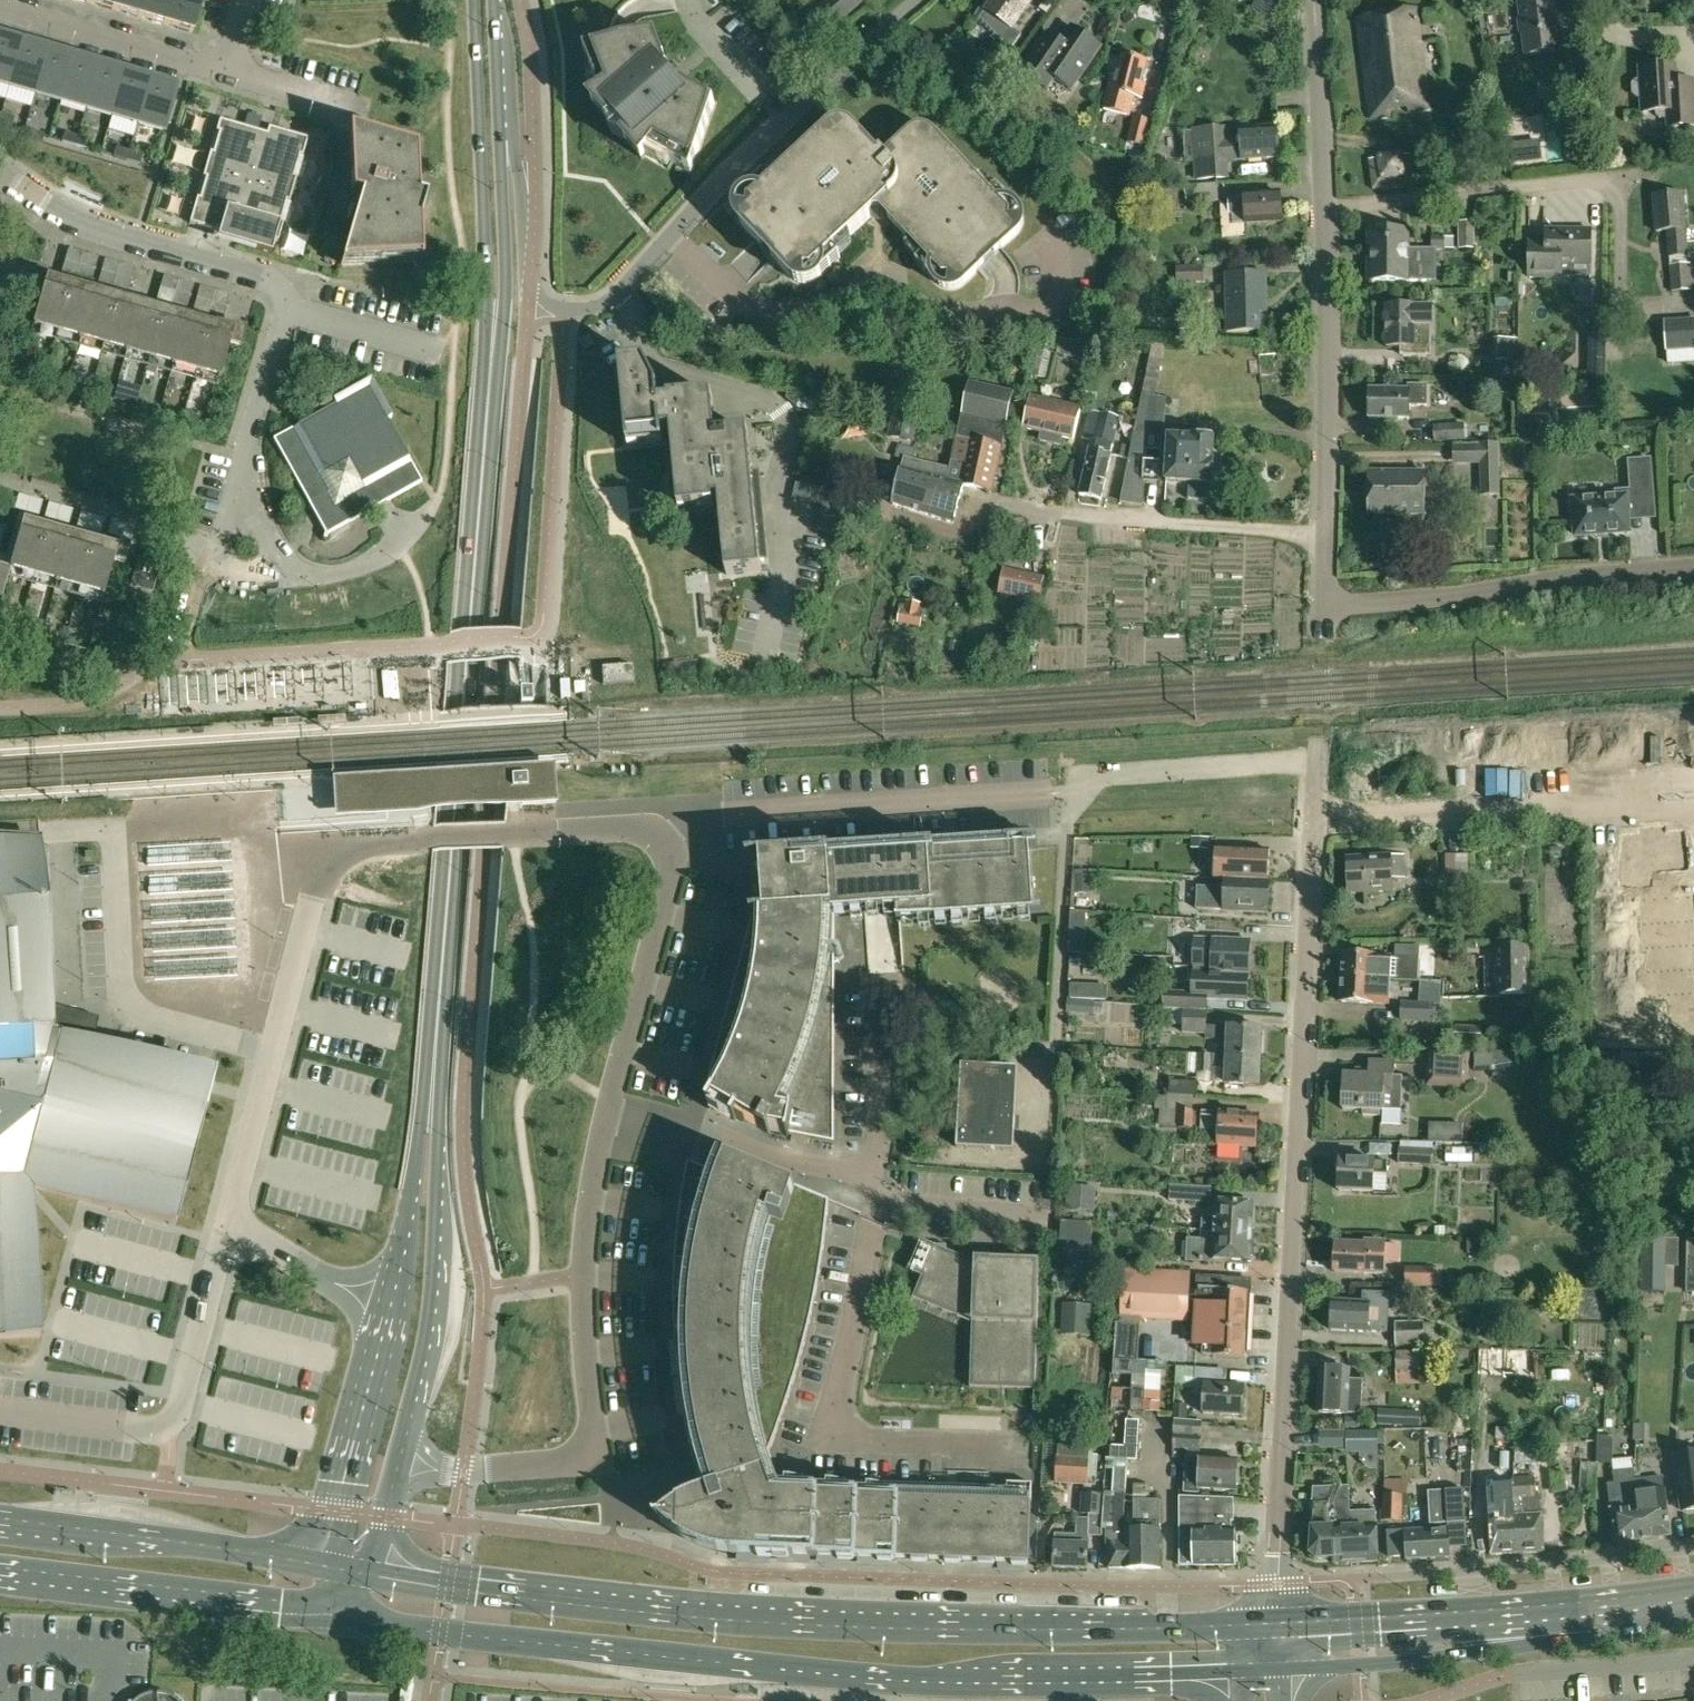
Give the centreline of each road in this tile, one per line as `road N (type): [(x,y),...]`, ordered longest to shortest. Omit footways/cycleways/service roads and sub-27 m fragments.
road 1 (primary): [(1279,1622),(1031,1629),(784,1623),(369,1575)]
road 2 (primary): [(340,1619),(888,1680),(1245,1677)]
road 3 (residential): [(1279,1622),(1314,811)]
road 4 (unclassified): [(229,1219),(327,848),(635,826),(666,838)]
road 5 (tertiary): [(433,1073),(489,395)]
road 6 (unclassified): [(393,1469),(463,1473),(598,1460),(581,1261),(606,1099)]
road 7 (residential): [(1054,1052),(1072,776),(1317,763)]
road 8 (residential): [(529,308),(577,311),(621,291),(783,121),(918,0)]
road 9 (tertiary): [(393,1469),(425,1332),(438,1137),(433,1073)]
road 10 (tertiary): [(474,0),(489,395)]
road 11 (residential): [(1045,792),(703,816),(666,838)]
road 12 (unclassified): [(0,1410),(132,1428),(172,1419),(189,1394),(229,1219)]
road 13 (residential): [(1693,805),(1314,811)]
road 14 (residential): [(1324,609),(1693,569)]
road 15 (residential): [(1326,537),(971,502)]
road 16 (primary): [(0,1580),(340,1619)]
road 17 (primary): [(328,1565),(0,1518)]
road 18 (residential): [(1326,537),(1326,209)]
road 19 (residential): [(289,306),(271,277),(86,223),(0,172)]
road 20 (residential): [(1326,209),(1639,175)]
road 21 (unclassified): [(606,1099),(764,1151),(876,1177)]
road 22 (primary): [(1280,1668),(1455,1655),(1545,1622)]
road 23 (unclassified): [(666,838),(673,868),(606,1099)]
road 24 (primary): [(1545,1622),(1451,1612),(1279,1622)]
road 25 (tertiary): [(489,395),(502,310),(498,132)]
road 26 (tertiary): [(380,1339),(328,1565)]
road 27 (residential): [(0,5),(223,66)]
road 28 (residential): [(230,521),(289,306)]
road 29 (residential): [(1326,209),(1310,0)]
road 30 (residential): [(266,562),(304,572),(371,566),(401,547),(438,495)]
road 31 (tertiary): [(433,1073),(395,1262)]
road 32 (residential): [(529,308),(521,194),(510,144),(498,132)]
road 33 (residential): [(1516,1675),(1693,1658)]
road 34 (residential): [(438,348),(289,306)]
road 35 (primary): [(1693,1598),(1545,1622)]
road 36 (residential): [(223,66),(365,112)]
road 37 (tertiary): [(498,132),(492,0)]

